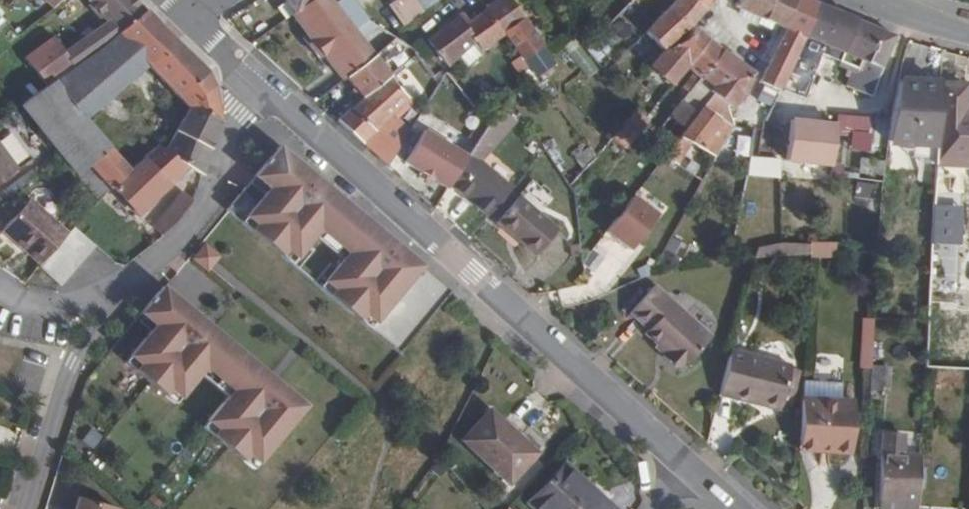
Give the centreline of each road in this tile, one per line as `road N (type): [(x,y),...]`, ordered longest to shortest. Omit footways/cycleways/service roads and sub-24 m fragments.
road 1 (residential): [(257,85),(678,463)]
road 2 (residential): [(142,277),(73,363),(27,508)]
road 3 (residential): [(257,85),(215,186),(142,277)]
road 4 (residential): [(142,277),(87,304),(0,286)]

